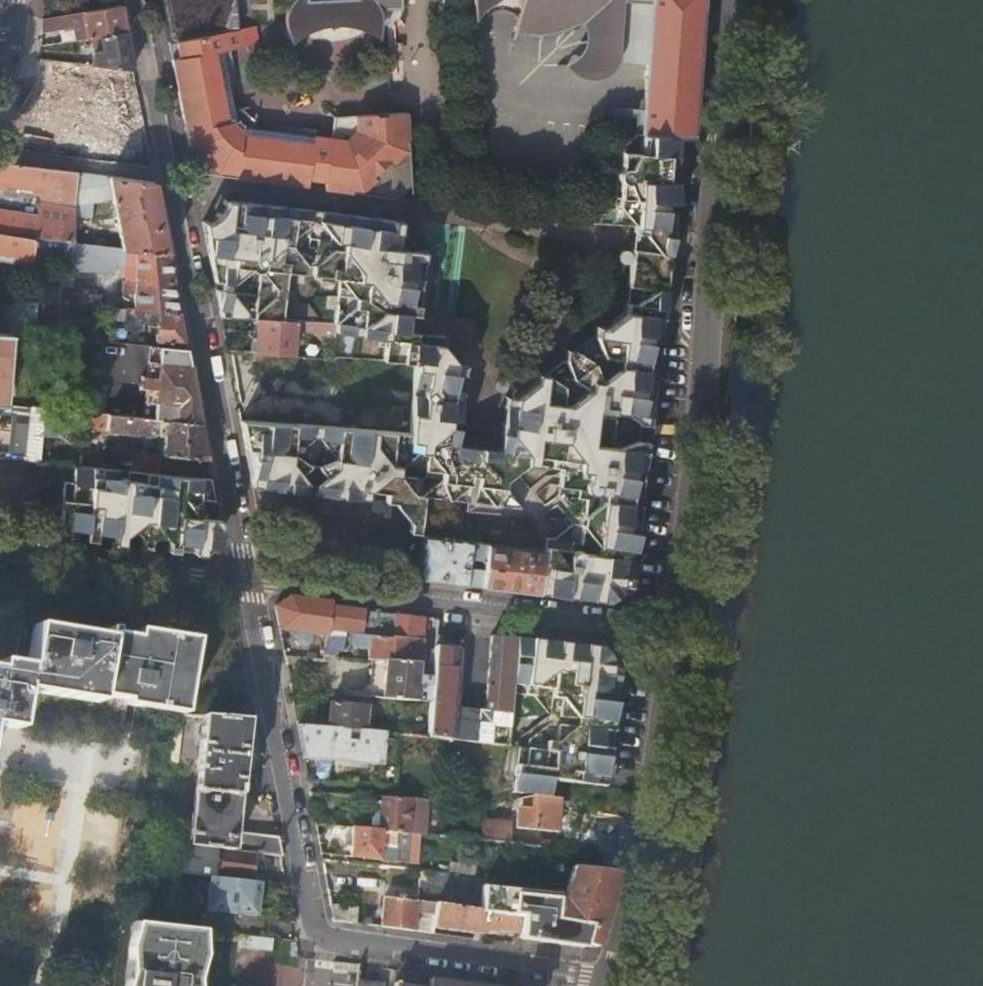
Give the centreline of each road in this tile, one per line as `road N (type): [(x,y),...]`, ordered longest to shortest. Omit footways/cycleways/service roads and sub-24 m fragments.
road 1 (residential): [(245,581),(311,925),(327,940),(607,981)]
road 2 (tertiary): [(731,0),(671,632)]
road 3 (residential): [(135,0),(245,581)]
road 4 (residential): [(671,632),(245,581)]
road 5 (tertiary): [(671,632),(650,830),(607,981)]
road 6 (residential): [(245,581),(0,551)]

